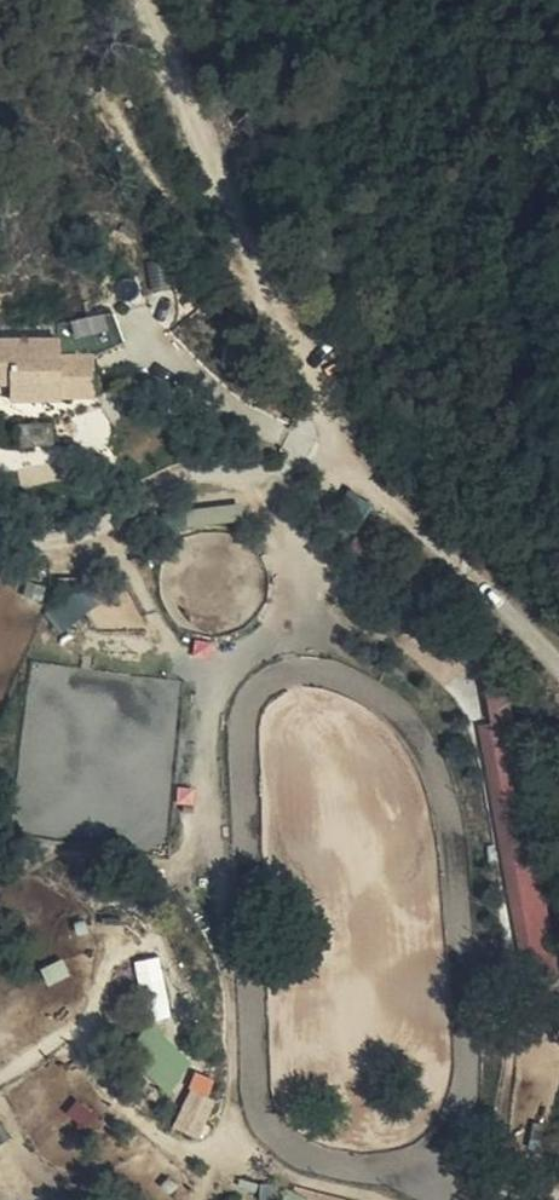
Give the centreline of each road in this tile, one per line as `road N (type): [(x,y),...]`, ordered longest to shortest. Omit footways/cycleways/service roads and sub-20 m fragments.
road 1 (track): [(355,470),(253,281),(129,0)]
road 2 (track): [(0,540),(96,539),(163,482),(199,475),(288,481),(355,470)]
road 3 (track): [(355,470),(558,664)]

